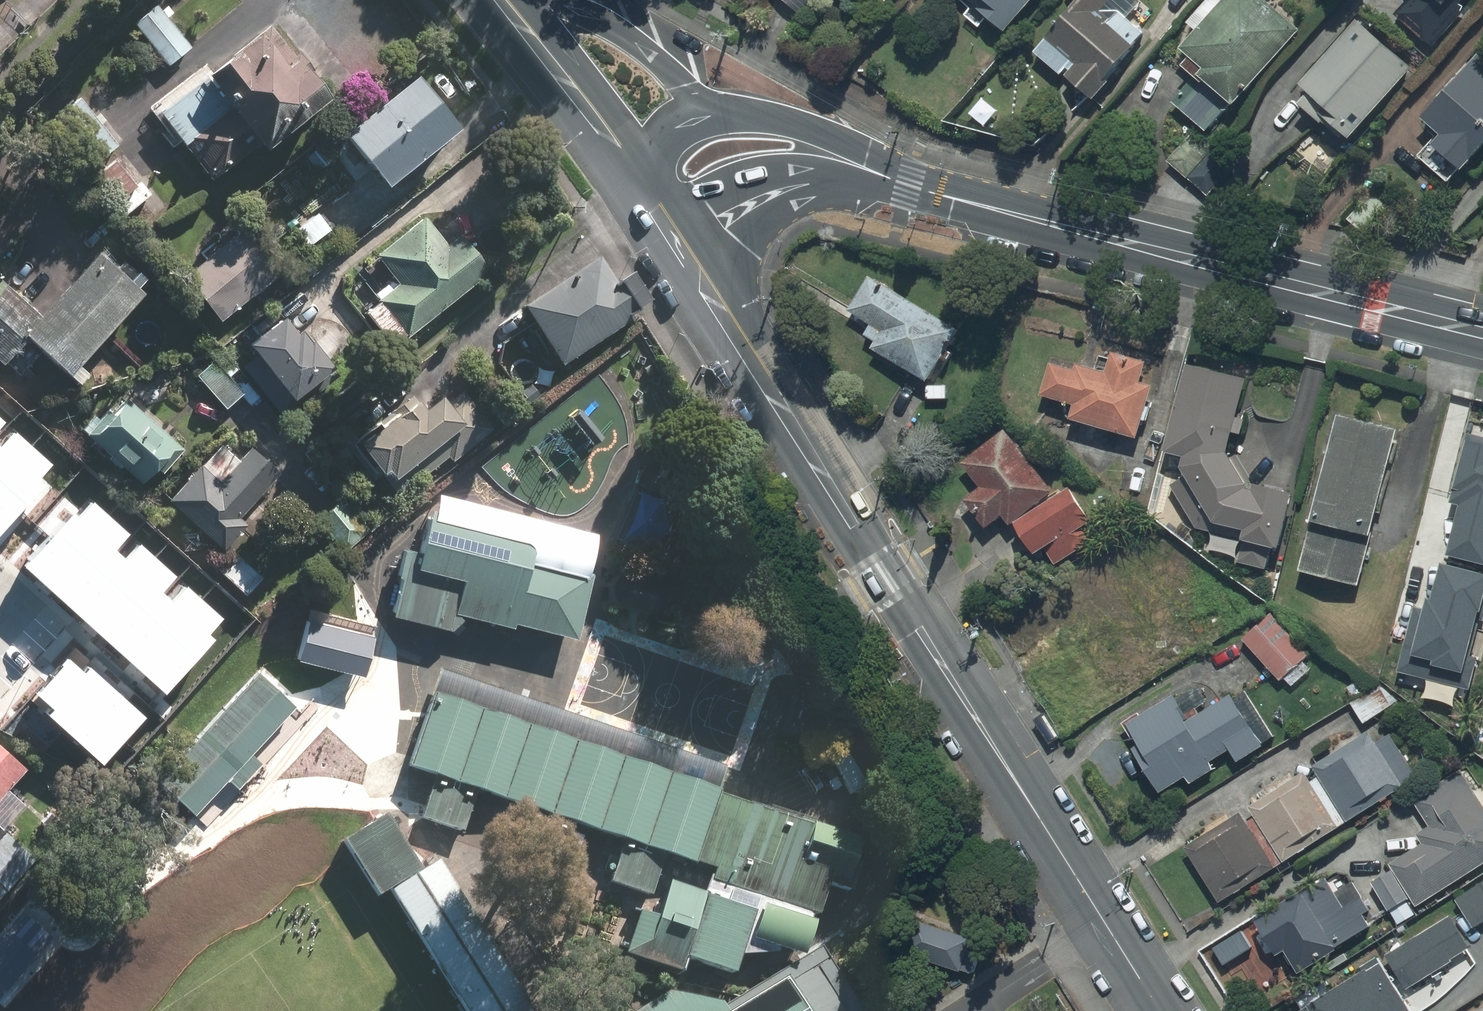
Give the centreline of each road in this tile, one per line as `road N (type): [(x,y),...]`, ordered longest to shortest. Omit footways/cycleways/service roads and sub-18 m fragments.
road 1 (secondary): [(683,238),(1166,1010)]
road 2 (tertiary): [(1482,331),(910,185)]
road 3 (tertiary): [(910,185),(803,185),(683,238)]
road 4 (tertiary): [(699,116),(793,125),(853,147),(910,185)]
road 5 (secondary): [(502,0),(638,168)]
road 6 (tertiary): [(573,0),(683,84),(699,116)]

